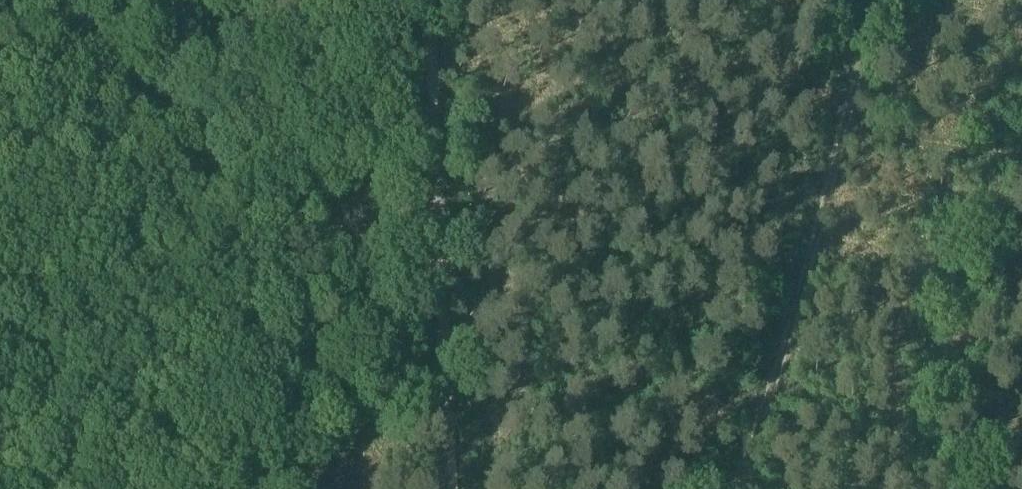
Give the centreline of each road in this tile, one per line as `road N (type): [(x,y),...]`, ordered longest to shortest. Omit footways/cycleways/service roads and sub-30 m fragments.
road 1 (track): [(728,488),(831,141),(883,0)]
road 2 (track): [(430,0),(460,488)]
road 3 (track): [(837,125),(1021,145)]

